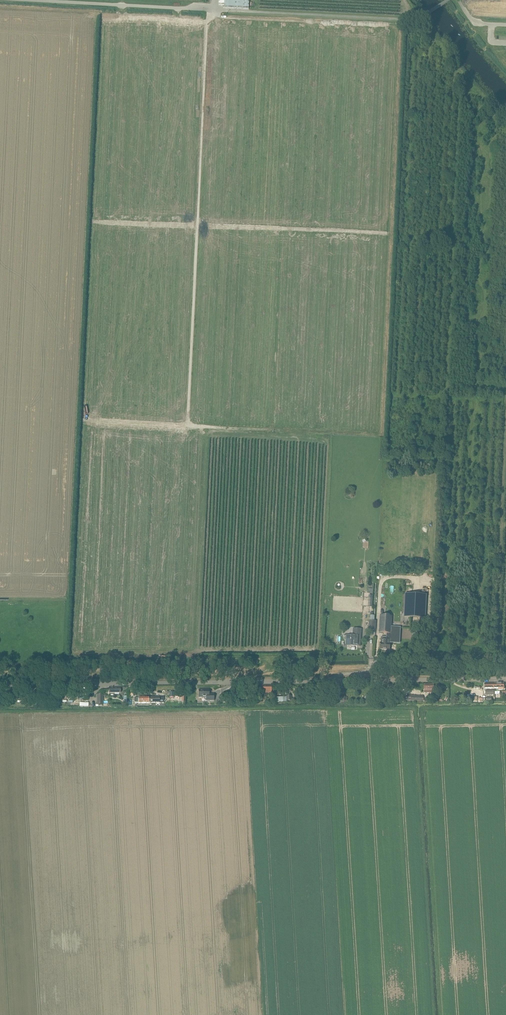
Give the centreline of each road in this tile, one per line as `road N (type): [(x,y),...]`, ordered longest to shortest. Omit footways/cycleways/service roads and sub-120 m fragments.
road 1 (track): [(398,19),(398,29),(101,14),(70,660),(318,657),(318,669)]
road 2 (track): [(398,29),(379,435),(195,427),(188,417),(212,10)]
road 3 (tertiary): [(0,685),(505,679)]
road 4 (track): [(447,548),(464,546),(475,519),(467,481),(474,332),(484,301),(478,268),(488,249),(477,134),(503,115)]
road 5 (track): [(0,674),(266,671),(269,659)]
road 6 (track): [(318,657),(327,447),(295,430)]
road 7 (track): [(454,398),(447,605),(428,623)]
road 8 (track): [(197,659),(208,427)]
road 9 (track): [(505,430),(496,645),(505,653)]
road 10 (track): [(389,450),(391,396),(505,401)]
road 11 (track): [(229,682),(274,670),(371,670)]
road 12 (track): [(416,20),(505,118)]

